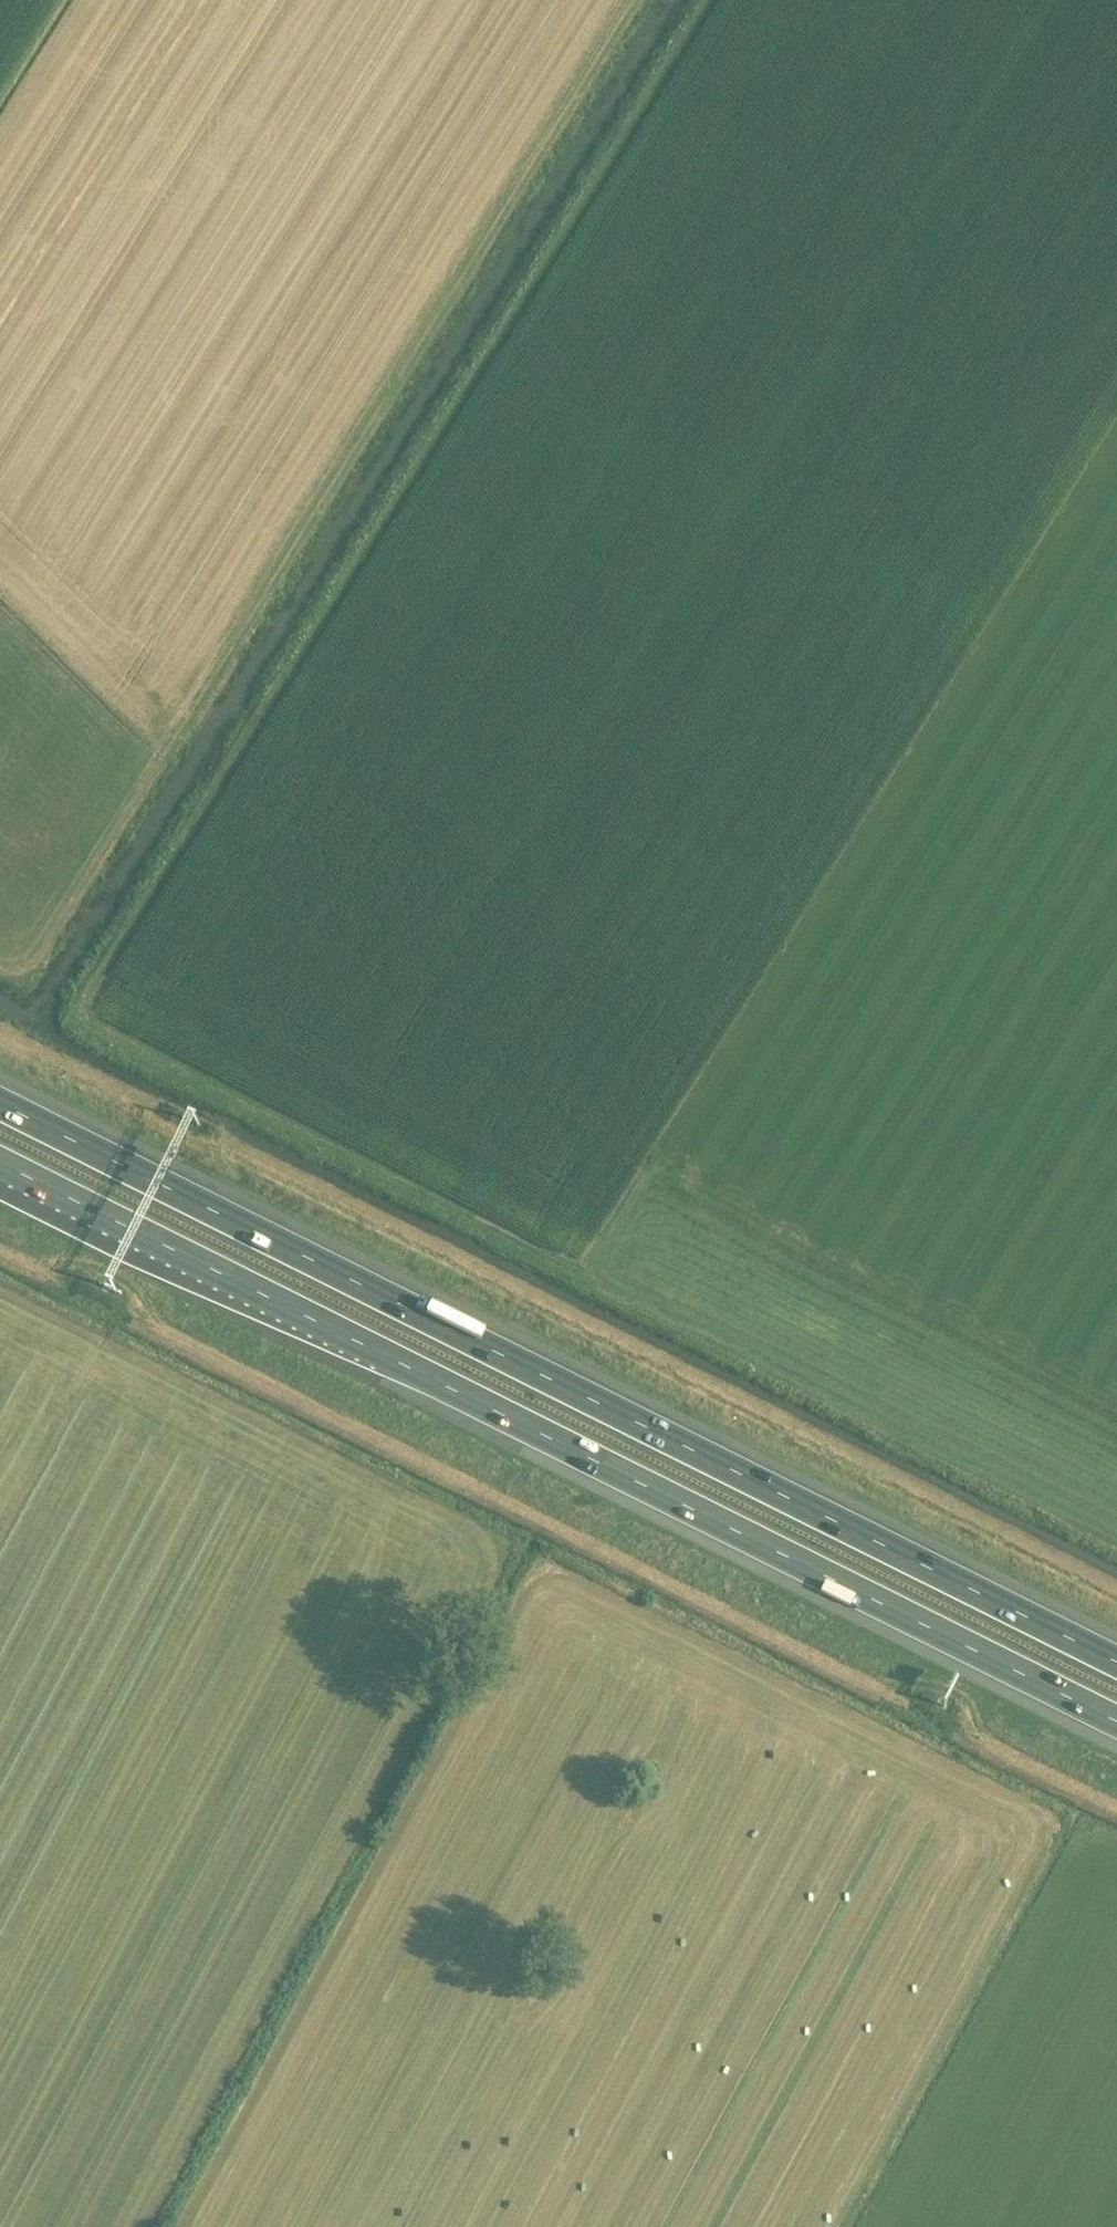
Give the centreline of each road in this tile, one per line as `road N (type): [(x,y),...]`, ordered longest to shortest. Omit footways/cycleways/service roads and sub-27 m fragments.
road 1 (motorway): [(1108,1658),(973,1536),(578,1308),(373,1144),(222,1008),(0,773)]
road 2 (motorway): [(1108,1658),(0,1104)]
road 3 (track): [(633,0),(166,751)]
road 4 (motorway): [(545,1438),(1116,1723)]
road 5 (motorway): [(0,1164),(545,1438)]
road 6 (motorway): [(0,1234),(422,1429),(545,1438)]

